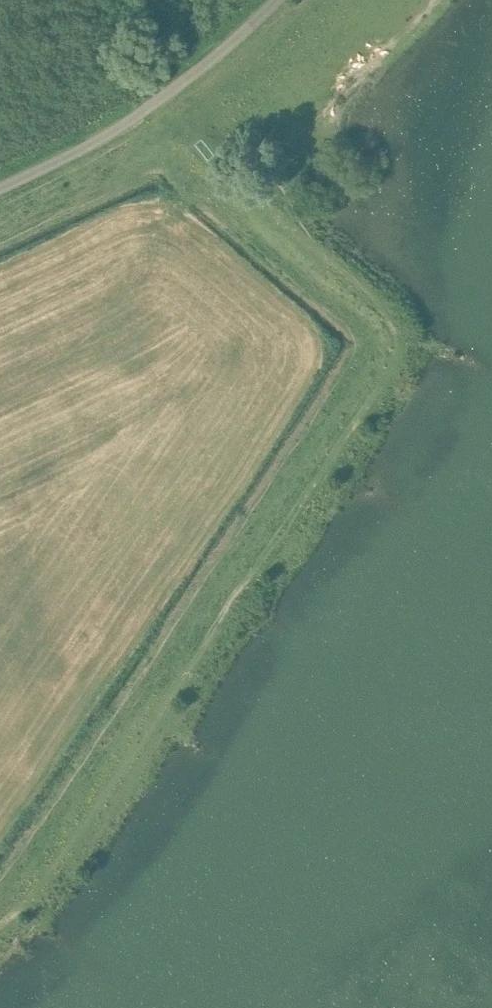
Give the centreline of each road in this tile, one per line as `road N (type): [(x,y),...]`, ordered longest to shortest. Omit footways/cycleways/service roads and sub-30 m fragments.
road 1 (unclassified): [(0,188),(161,100),(275,0)]

